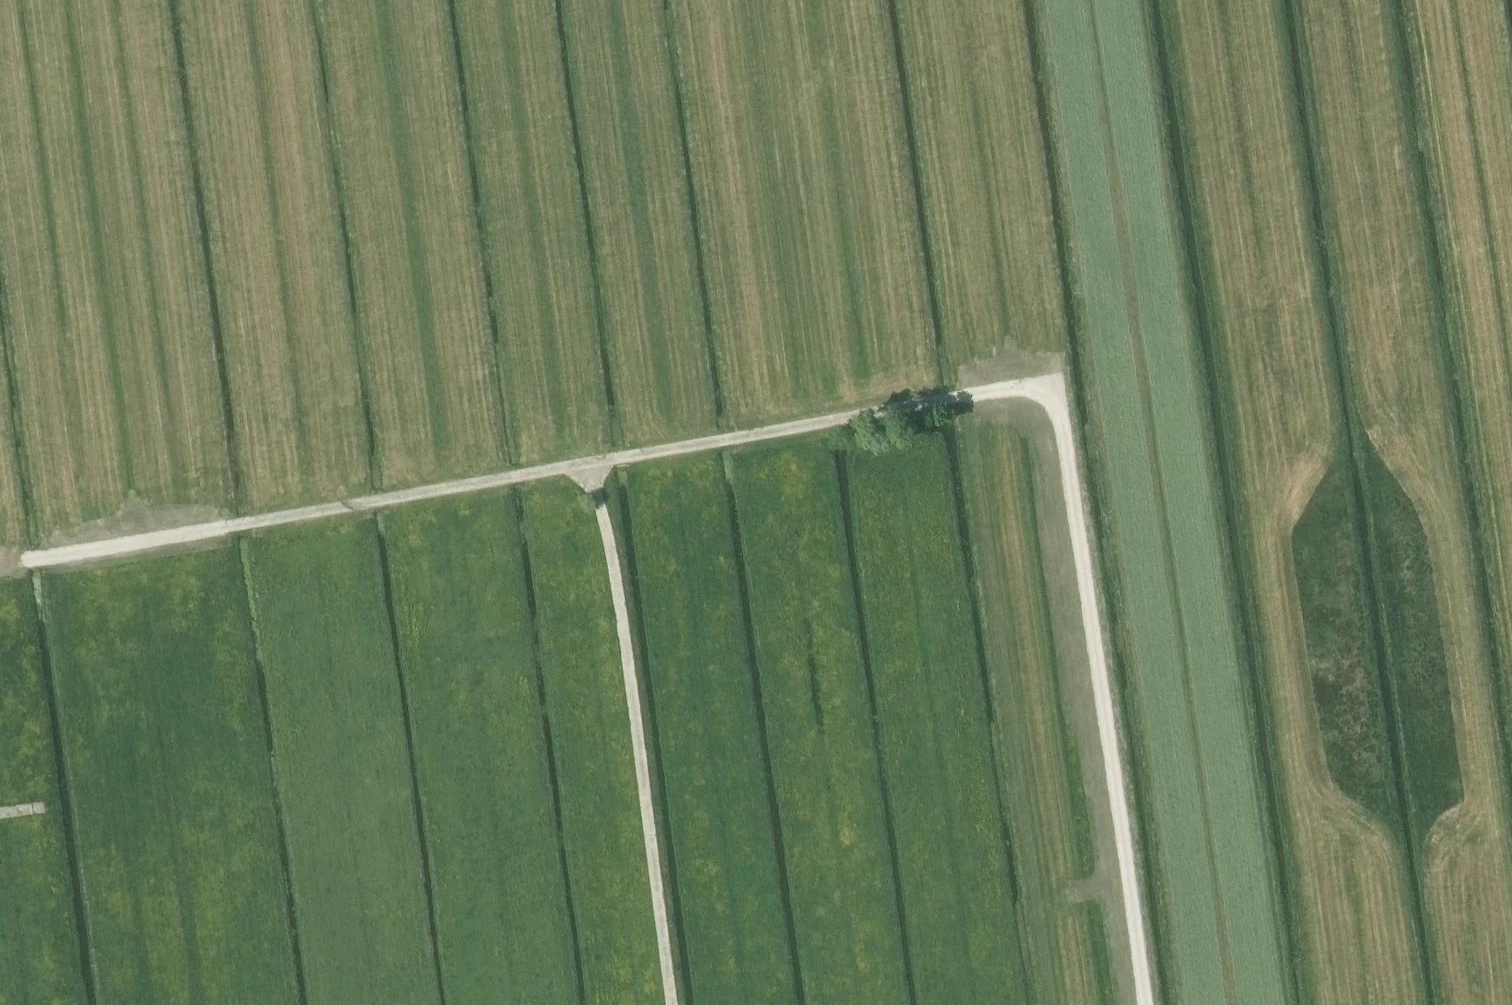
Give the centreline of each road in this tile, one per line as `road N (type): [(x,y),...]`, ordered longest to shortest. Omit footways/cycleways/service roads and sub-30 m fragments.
road 1 (track): [(195,529),(959,396)]
road 2 (track): [(674,1004),(595,463)]

